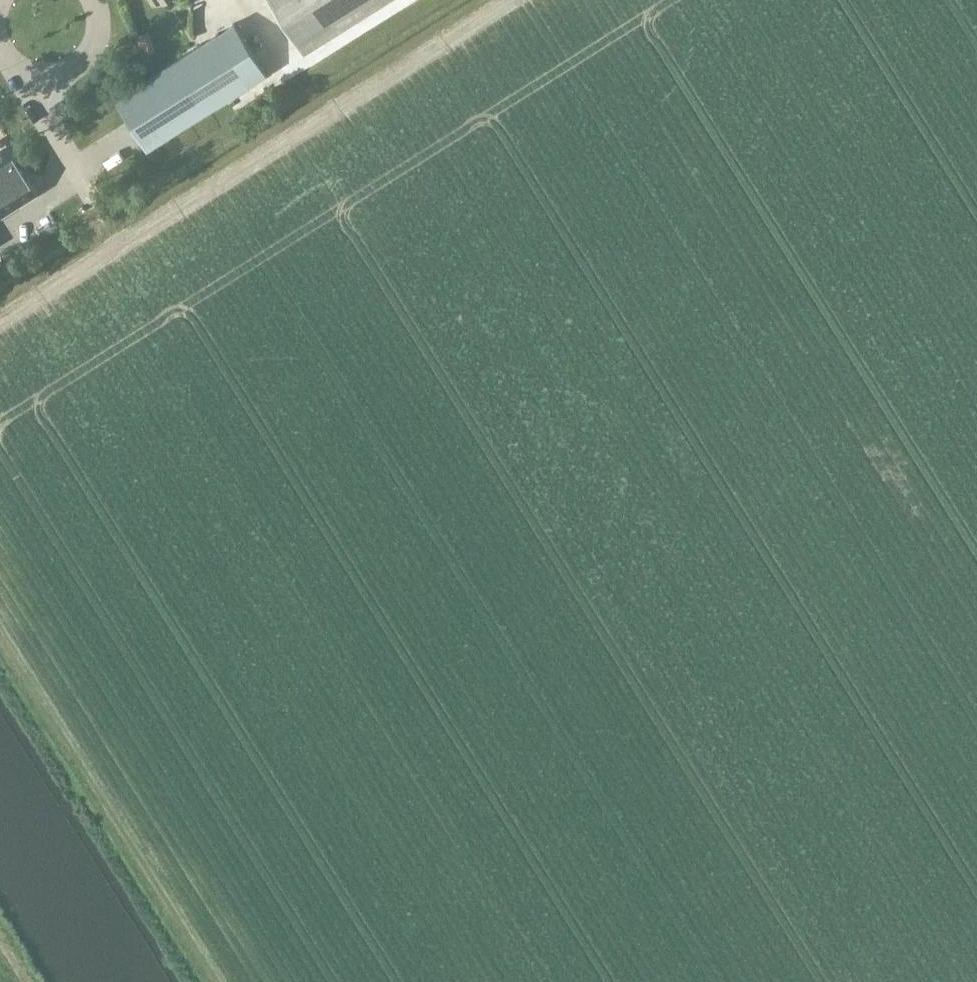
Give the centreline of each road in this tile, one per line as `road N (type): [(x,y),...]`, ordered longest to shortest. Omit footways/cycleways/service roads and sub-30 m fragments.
road 1 (unclassified): [(97,203),(29,93)]
road 2 (unclassified): [(29,93),(91,47),(92,0)]

